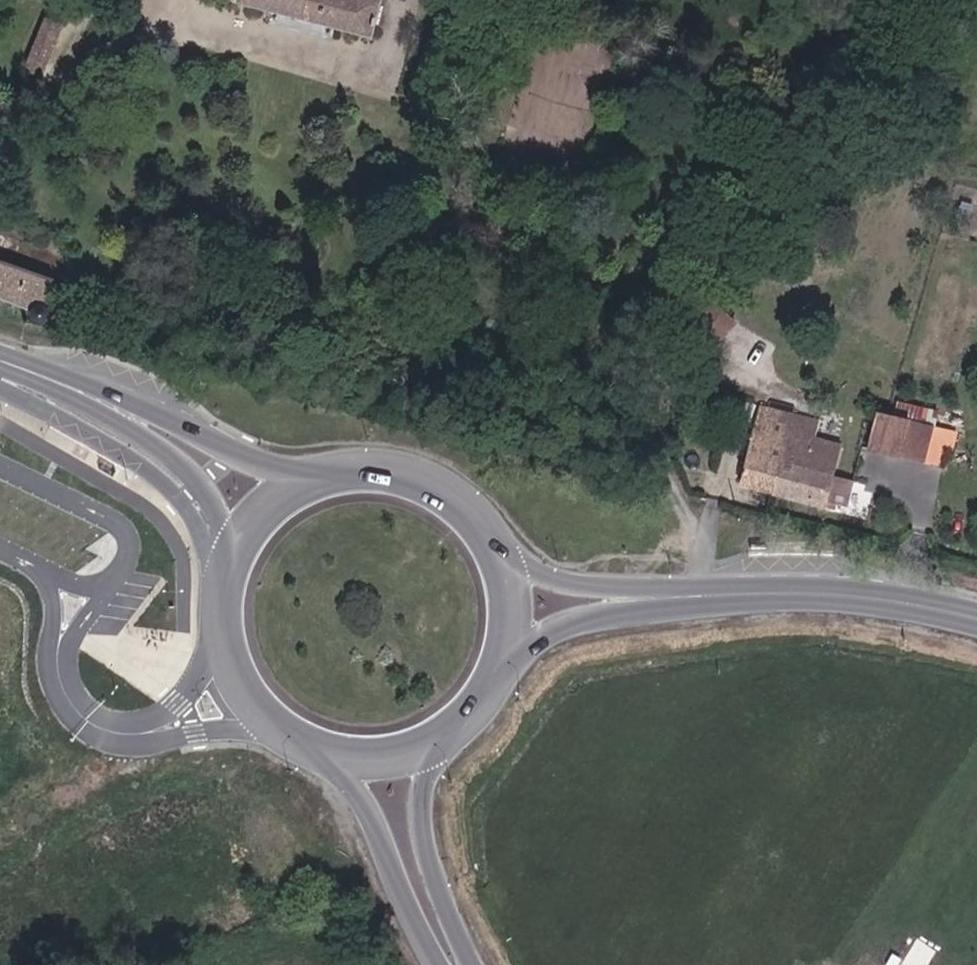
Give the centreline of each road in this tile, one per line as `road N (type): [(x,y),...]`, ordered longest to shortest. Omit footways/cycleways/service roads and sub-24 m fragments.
road 1 (primary): [(310,479),(272,468),(133,397),(40,375)]
road 2 (primary): [(40,375),(201,477),(221,504),(233,554)]
road 3 (primary): [(504,665),(594,618),(741,594)]
road 4 (primary): [(233,554),(221,629),(231,668),(279,730),(328,754)]
road 5 (primary): [(741,594),(612,588),(502,560)]
road 6 (primary): [(328,754),(373,810),(440,964)]
road 7 (primary): [(485,964),(440,861),(429,803),(442,738)]
road 8 (primary): [(741,594),(847,595),(976,619)]
road 9 (primary): [(502,560),(479,520),(444,490),(401,472),(355,468),(310,479)]

